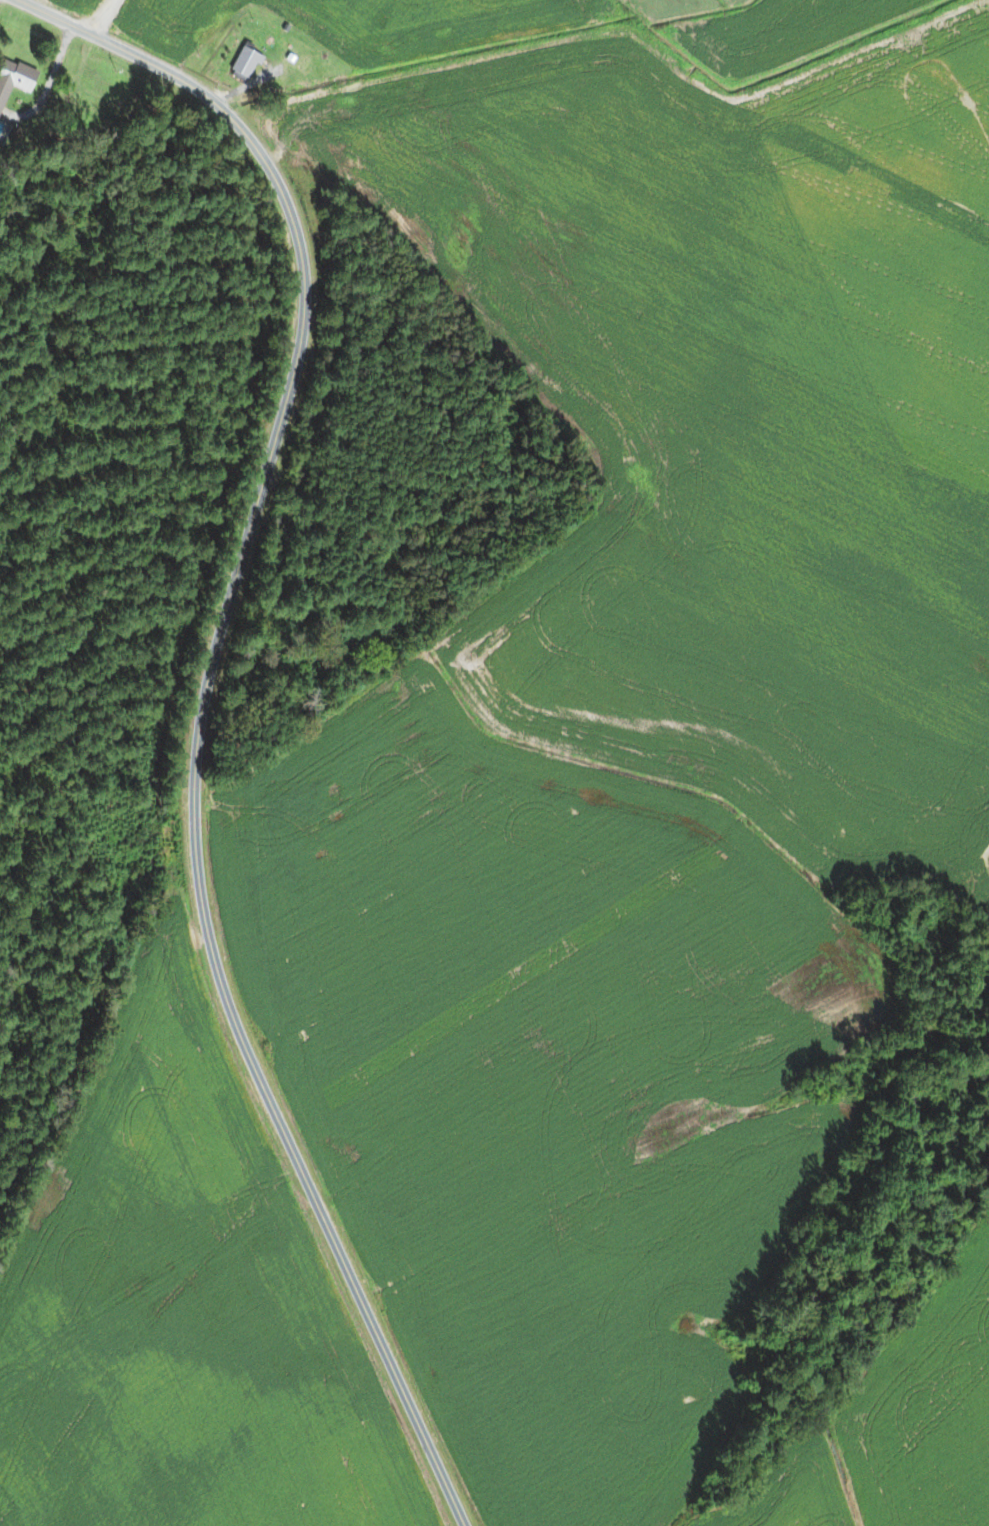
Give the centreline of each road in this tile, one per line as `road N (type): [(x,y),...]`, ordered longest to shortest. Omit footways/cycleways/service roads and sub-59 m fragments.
road 1 (residential): [(20,0),(206,96),(270,172),(298,242),(301,337),(214,650),(197,742),(199,887),(216,968),(246,1050),(465,1525)]

